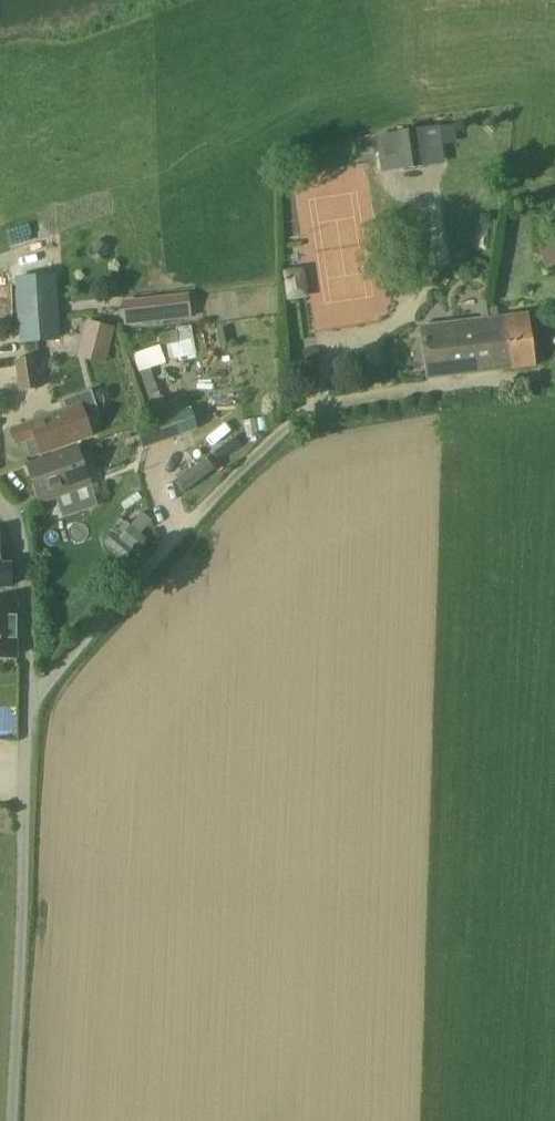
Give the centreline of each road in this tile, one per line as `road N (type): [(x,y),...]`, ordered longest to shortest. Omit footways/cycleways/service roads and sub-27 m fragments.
road 1 (residential): [(26,696),(41,690),(271,438),(305,414),(361,394),(490,381)]
road 2 (unclassified): [(12,1120),(26,696)]
road 3 (unclassified): [(26,696),(19,533),(0,505)]

